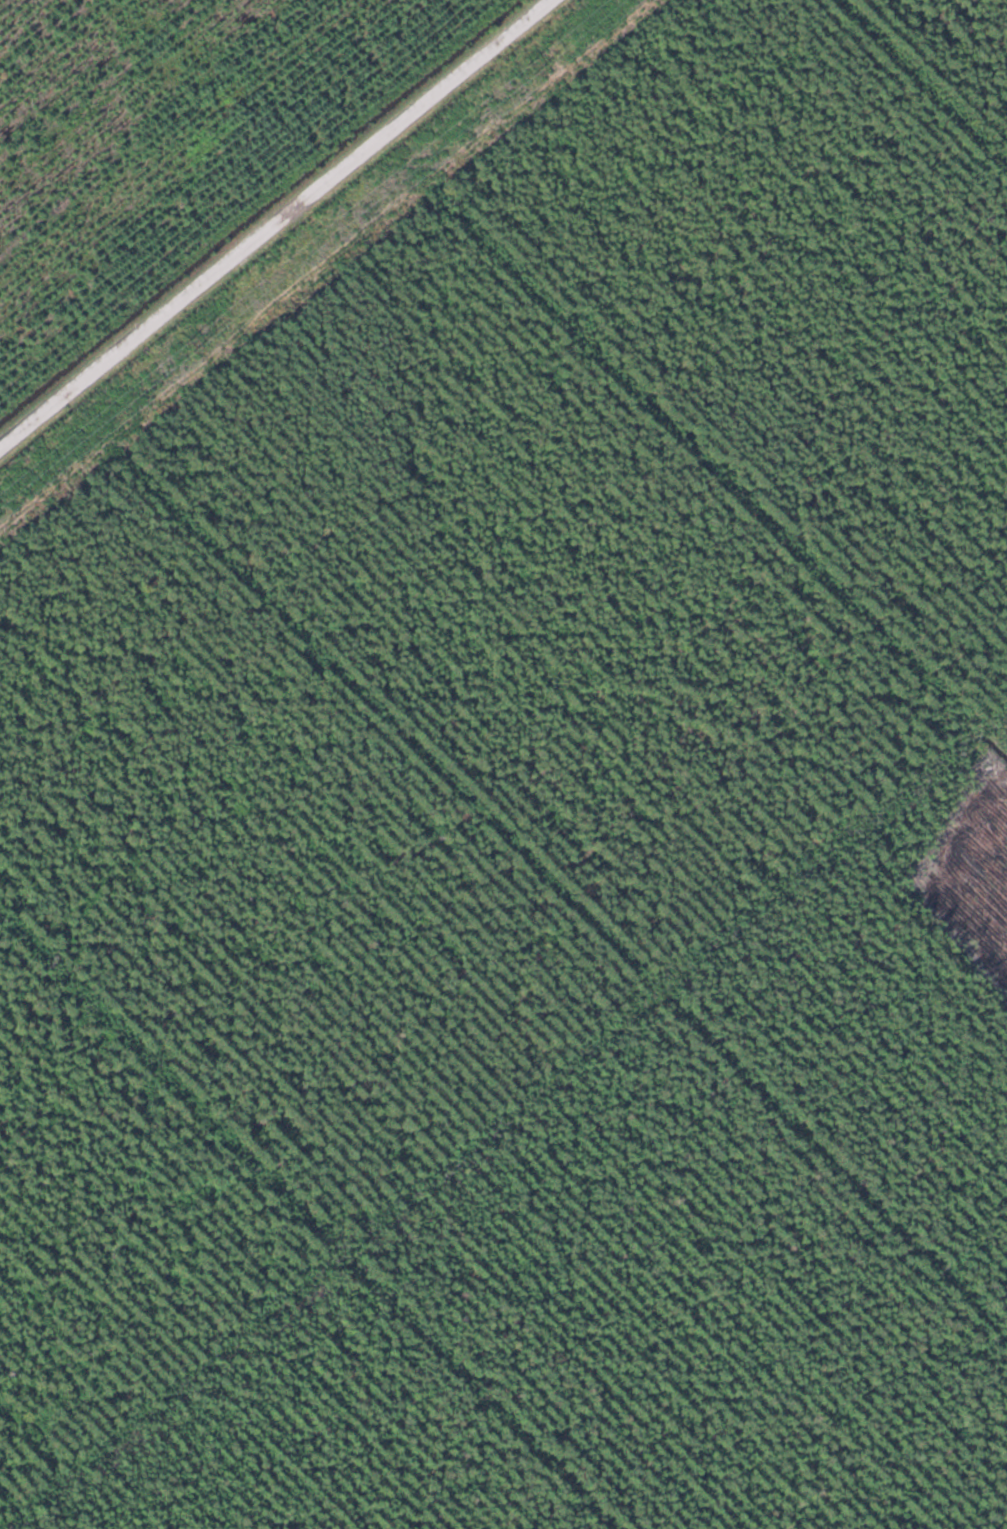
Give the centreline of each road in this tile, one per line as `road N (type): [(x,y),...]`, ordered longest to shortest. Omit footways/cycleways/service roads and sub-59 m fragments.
road 1 (track): [(0,445),(552,0)]

